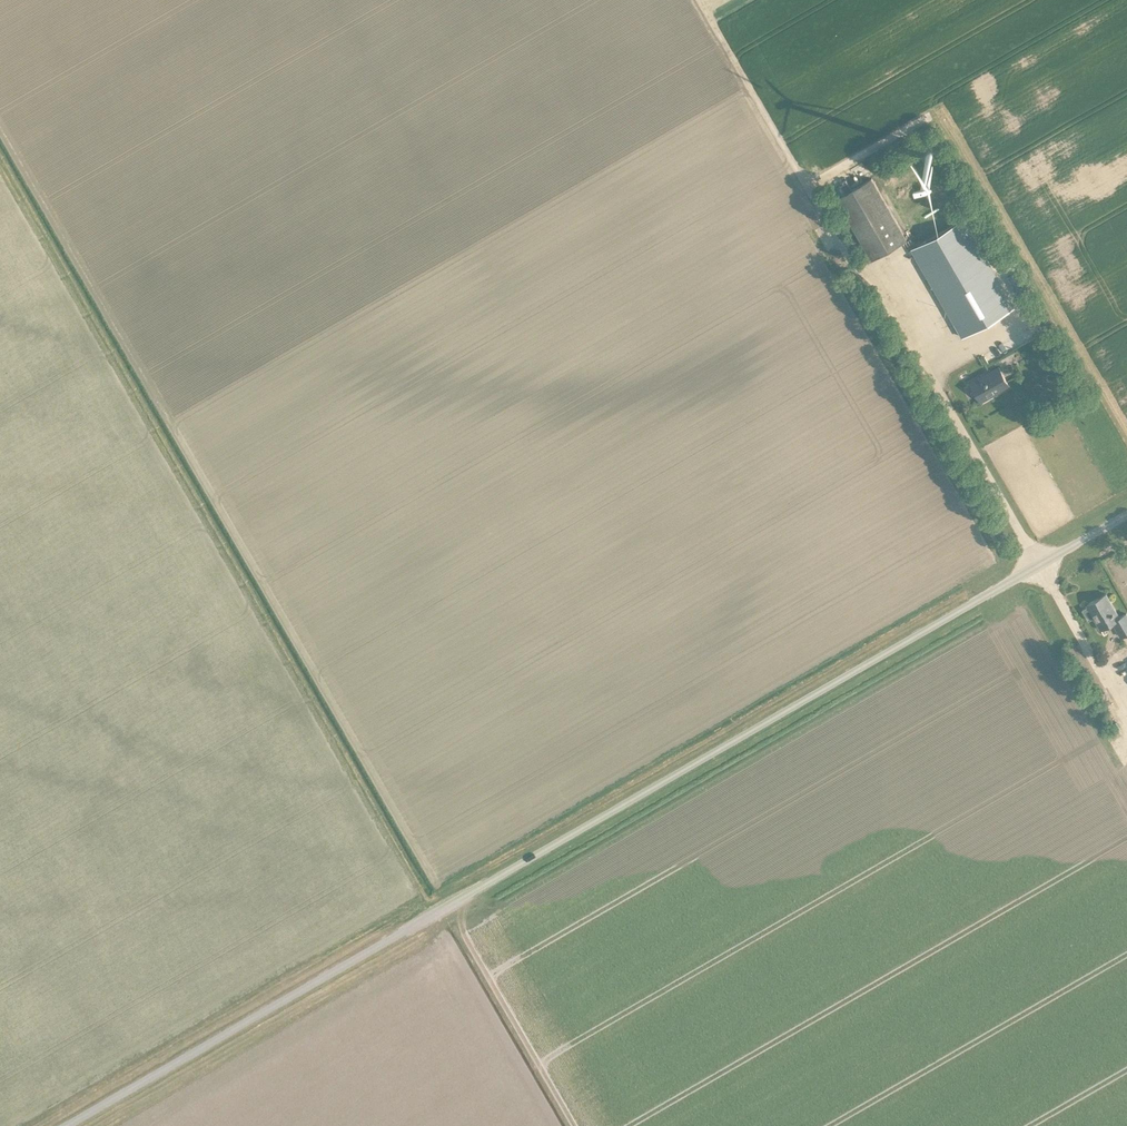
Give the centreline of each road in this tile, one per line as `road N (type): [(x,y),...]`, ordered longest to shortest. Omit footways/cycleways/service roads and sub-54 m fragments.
road 1 (unclassified): [(66,1125),(1126,515)]

